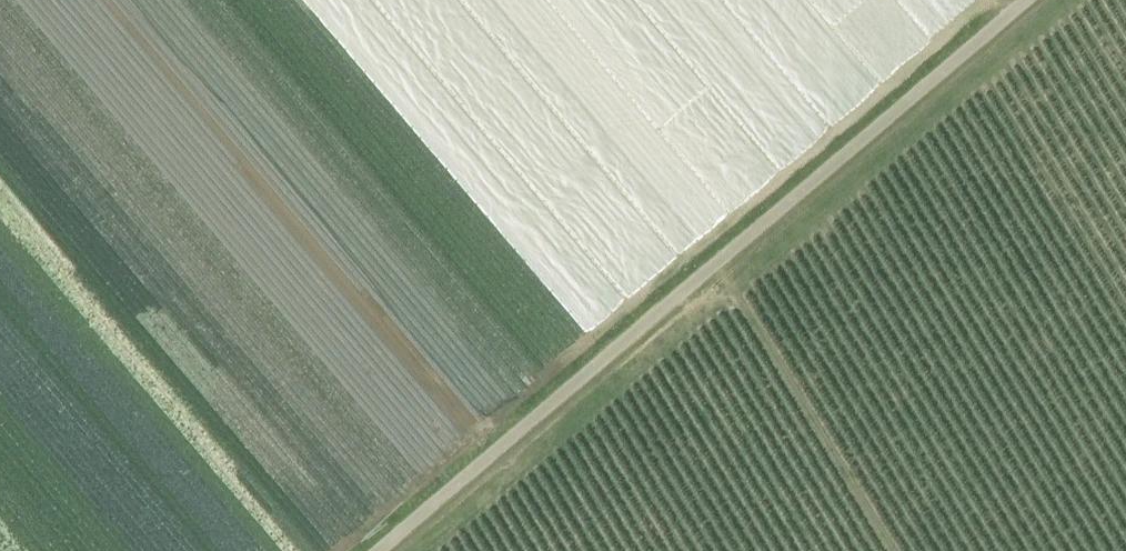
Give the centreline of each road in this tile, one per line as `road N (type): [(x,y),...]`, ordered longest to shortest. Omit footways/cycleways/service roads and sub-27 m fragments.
road 1 (unclassified): [(386,550),(1033,0)]

